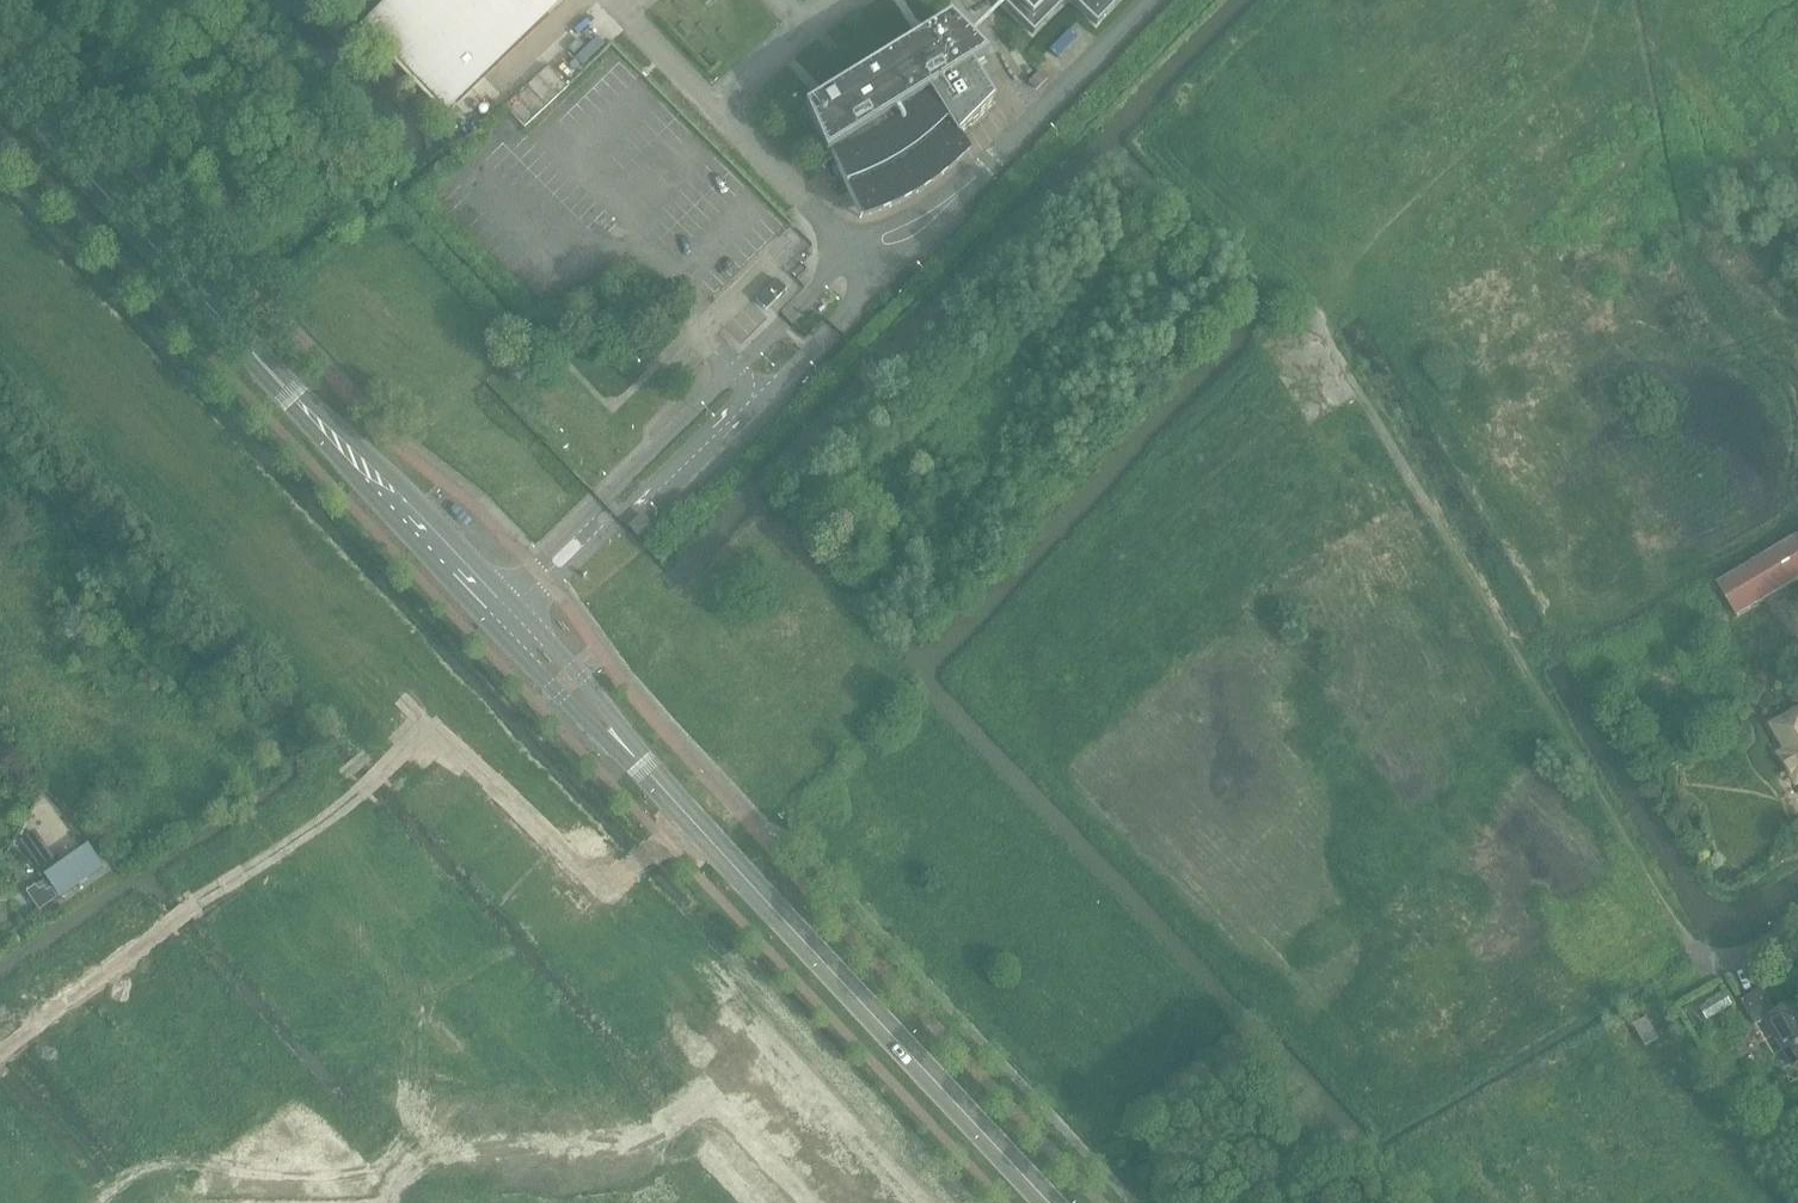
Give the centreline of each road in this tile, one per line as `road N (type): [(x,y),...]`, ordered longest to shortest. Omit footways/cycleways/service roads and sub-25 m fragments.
road 1 (tertiary): [(499,610),(0,77)]
road 2 (tertiary): [(1051,1202),(627,746)]
road 3 (tertiary): [(499,610),(505,634),(596,729),(627,746)]
road 4 (tertiary): [(627,746),(572,671),(499,610)]

